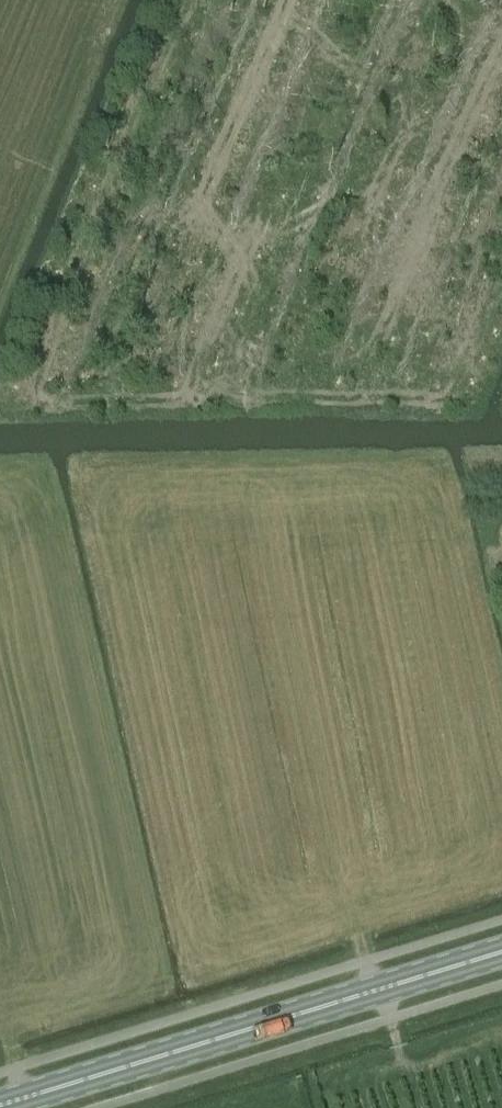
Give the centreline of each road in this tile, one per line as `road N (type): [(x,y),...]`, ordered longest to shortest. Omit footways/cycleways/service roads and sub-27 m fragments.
road 1 (primary): [(0,1105),(501,952)]

